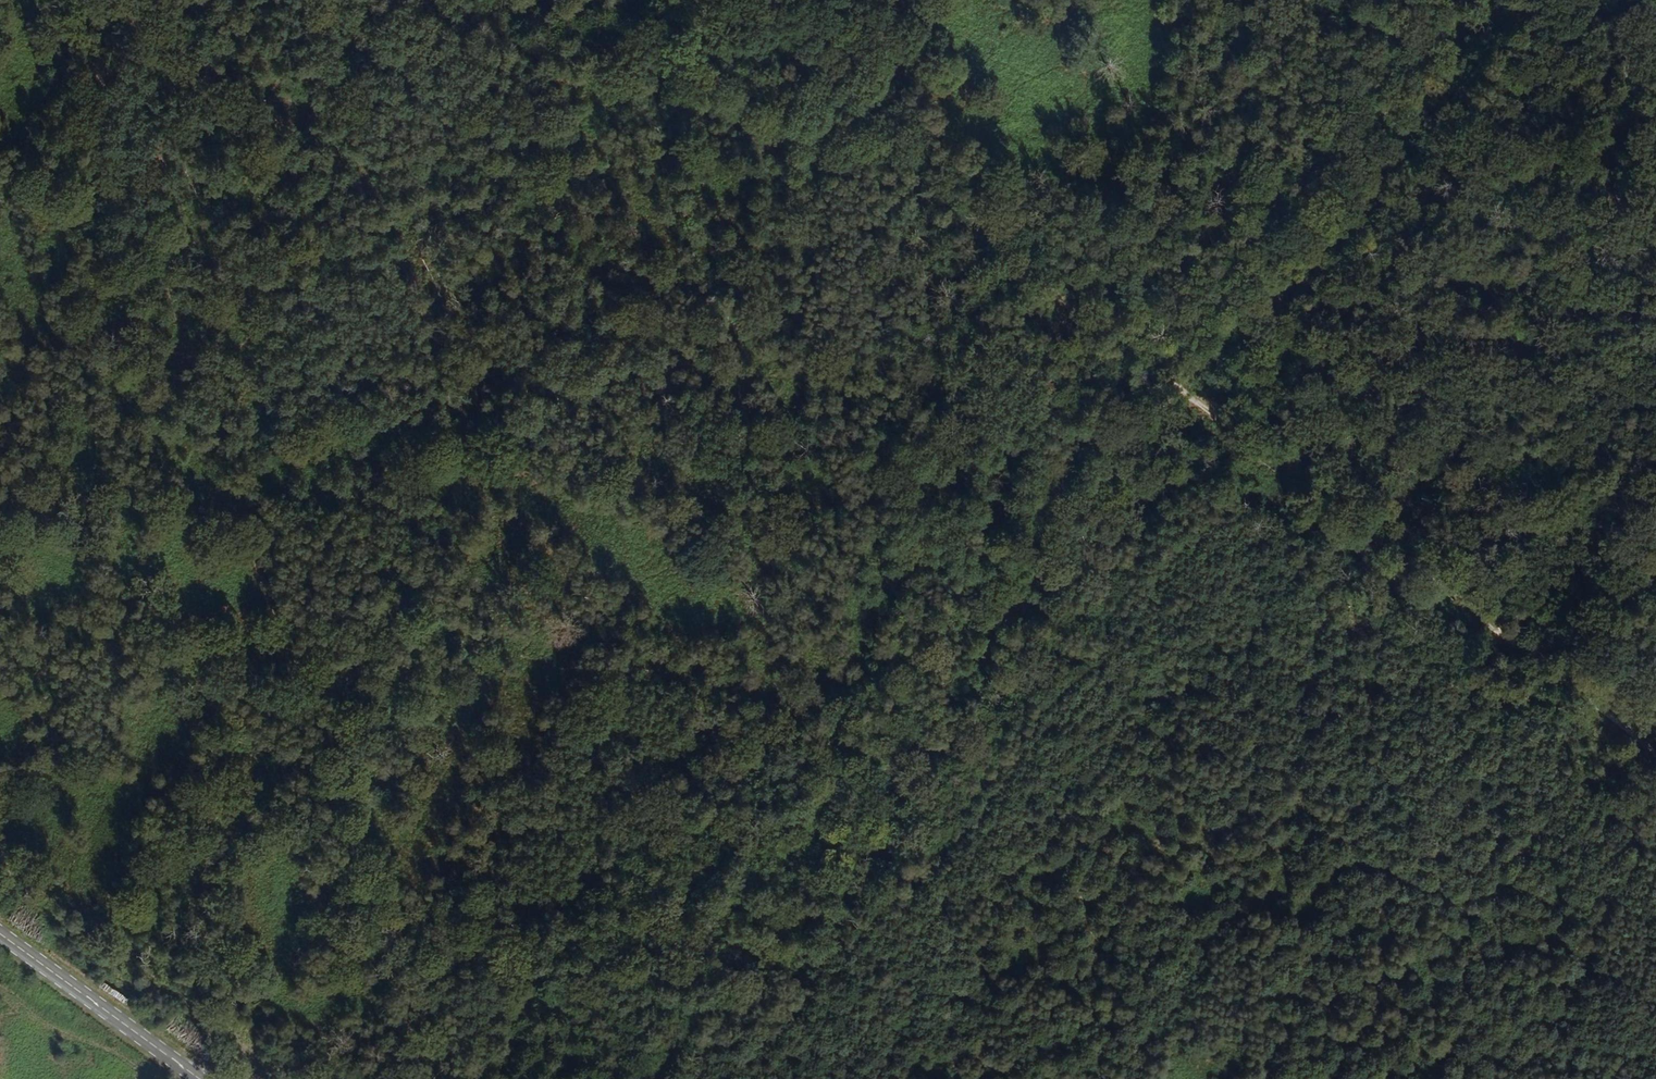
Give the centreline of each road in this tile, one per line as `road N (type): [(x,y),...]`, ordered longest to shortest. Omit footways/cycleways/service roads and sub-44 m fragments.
road 1 (track): [(1488,0),(1193,402),(666,1078)]
road 2 (track): [(1655,753),(1342,519),(684,0)]
road 3 (track): [(454,1078),(88,0)]
road 4 (primary): [(0,935),(198,1078)]

